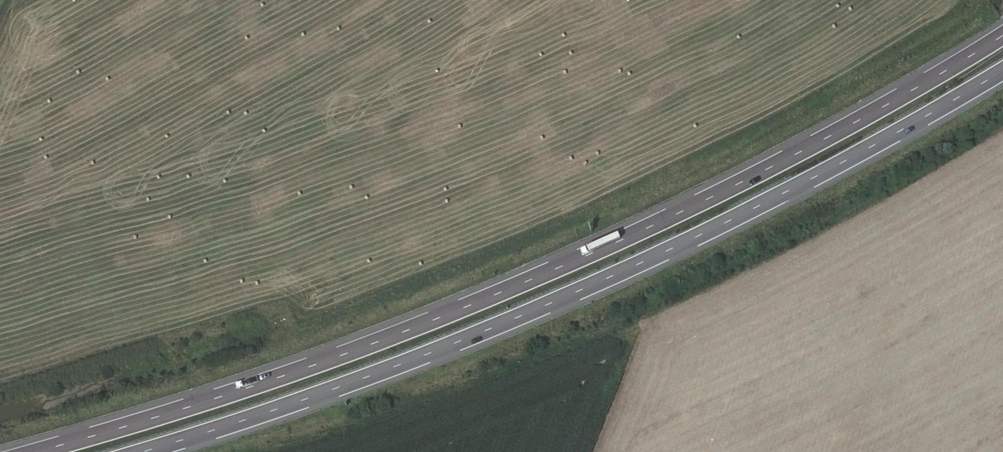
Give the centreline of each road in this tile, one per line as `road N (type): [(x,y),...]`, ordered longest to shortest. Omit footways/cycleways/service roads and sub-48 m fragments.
road 1 (motorway): [(1002,38),(770,167),(445,312),(279,377),(31,451)]
road 2 (motorway): [(145,451),(534,313),(691,242),(1002,71)]

